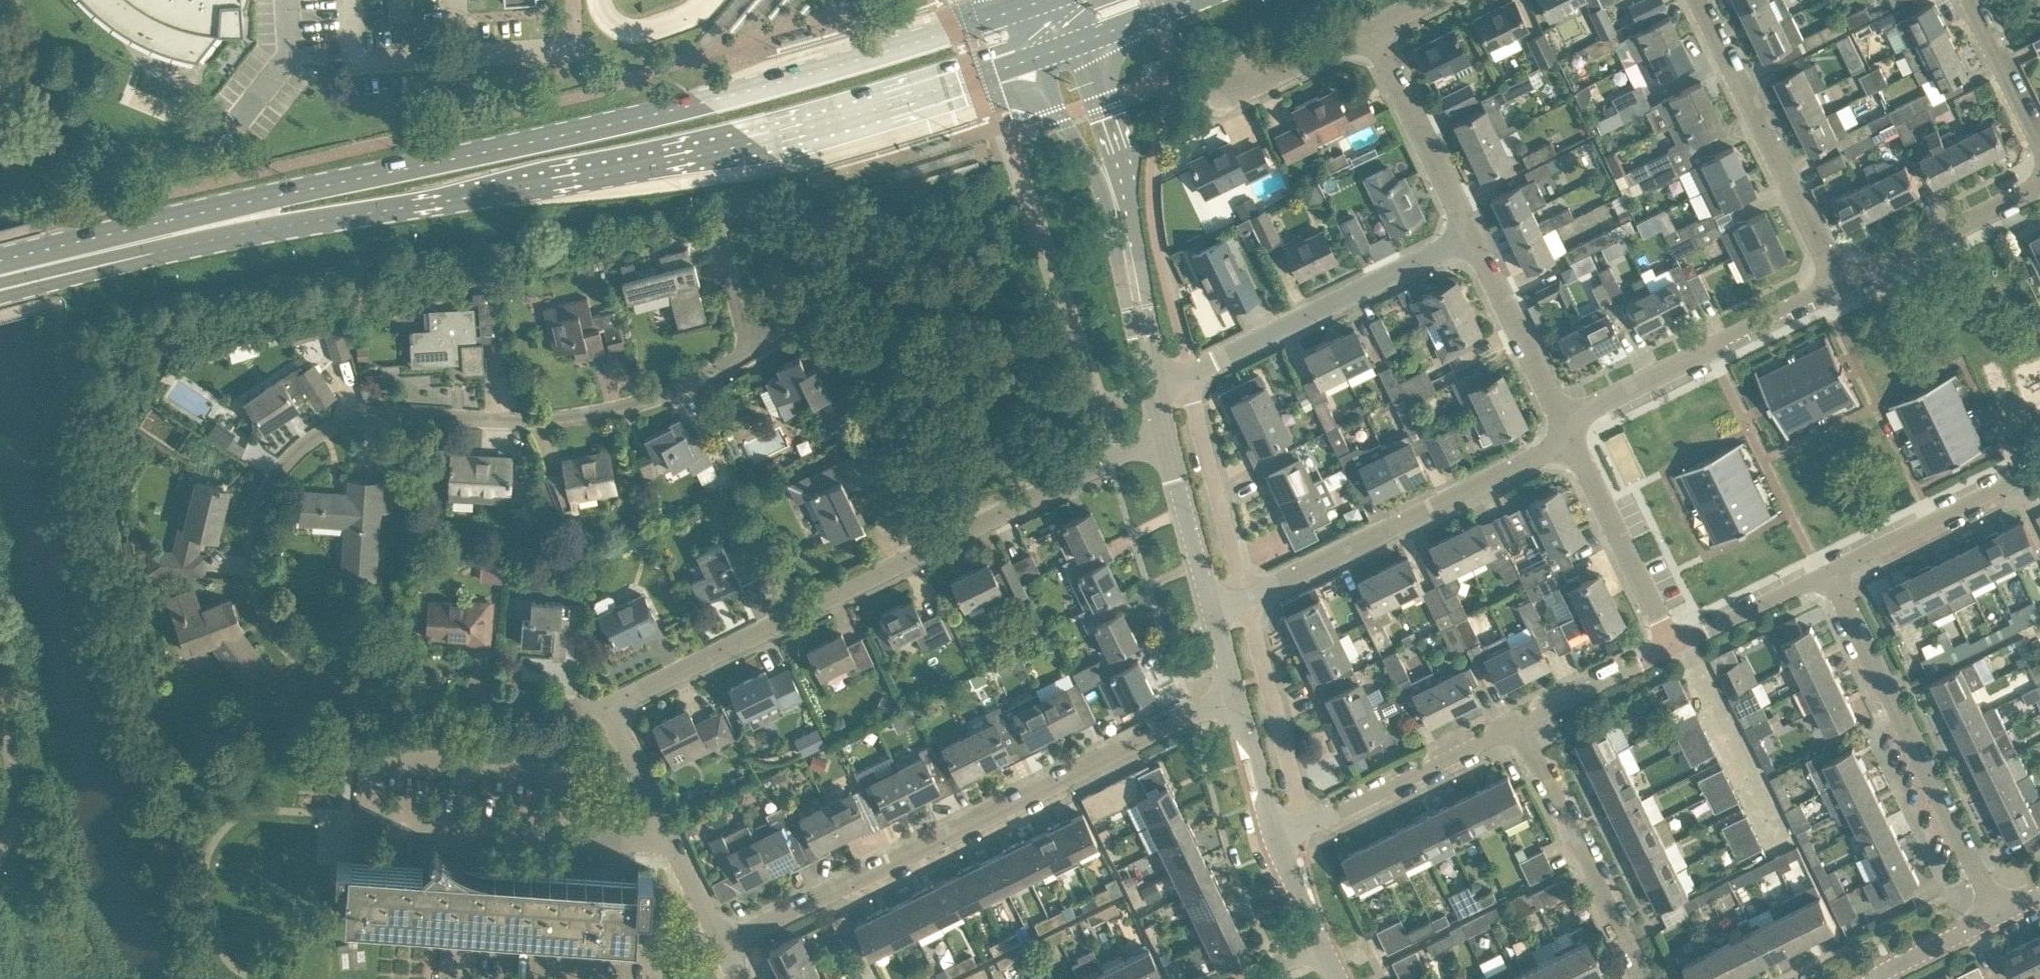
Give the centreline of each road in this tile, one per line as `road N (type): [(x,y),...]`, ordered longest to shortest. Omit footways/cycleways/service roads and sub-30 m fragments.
road 1 (residential): [(749,339),(681,388),(587,419),(324,420),(274,456),(238,518),(233,567),(241,612),(313,692),(335,701),(603,712)]
road 2 (secondary): [(213,225),(360,217),(675,160),(775,137),(1038,53)]
road 3 (secondary): [(1021,1),(719,96),(334,183),(213,225)]
road 4 (residential): [(603,712),(1169,435)]
road 5 (residential): [(716,944),(1239,693)]
road 6 (residential): [(1827,566),(1996,917)]
road 7 (residential): [(1247,593),(1570,434)]
road 8 (residential): [(666,841),(323,814)]
road 9 (residential): [(1842,284),(1700,0)]
road 10 (residential): [(749,339),(719,231),(724,215),(741,204),(779,214),(812,264),(819,289),(794,321)]
road 11 (residential): [(1190,372),(1467,231)]
road 12 (residential): [(1563,420),(1842,284)]
road 13 (residential): [(1639,978),(1517,719)]
road 14 (residential): [(1279,841),(1517,719)]
road 15 (residential): [(1827,566),(2039,461)]
road 16 (residential): [(1670,643),(1570,434)]
road 17 (residential): [(1247,593),(1190,372)]
road 18 (residential): [(1467,231),(1373,29)]
road 19 (residential): [(1842,284),(2039,182)]
road 20 (secondary): [(0,274),(213,225)]
road 21 (residential): [(1563,420),(1467,231)]
road 22 (tertiary): [(1156,382),(1111,189)]
road 23 (tertiary): [(1212,609),(1169,435)]
road 24 (residential): [(1670,643),(1827,566)]
road 25 (residential): [(1517,719),(1670,643)]
road 26 (residential): [(1219,71),(1257,85),(1373,29)]
road 27 (tertiary): [(1111,189),(1113,124),(1086,36)]
road 28 (tertiary): [(1038,53),(1059,114),(1111,189)]
road 29 (residential): [(2039,139),(1972,0)]
road 30 (tertiary): [(1279,841),(1239,693)]
road 31 (residential): [(666,841),(603,712)]
road 32 (tertiary): [(1881,978),(1996,917)]

